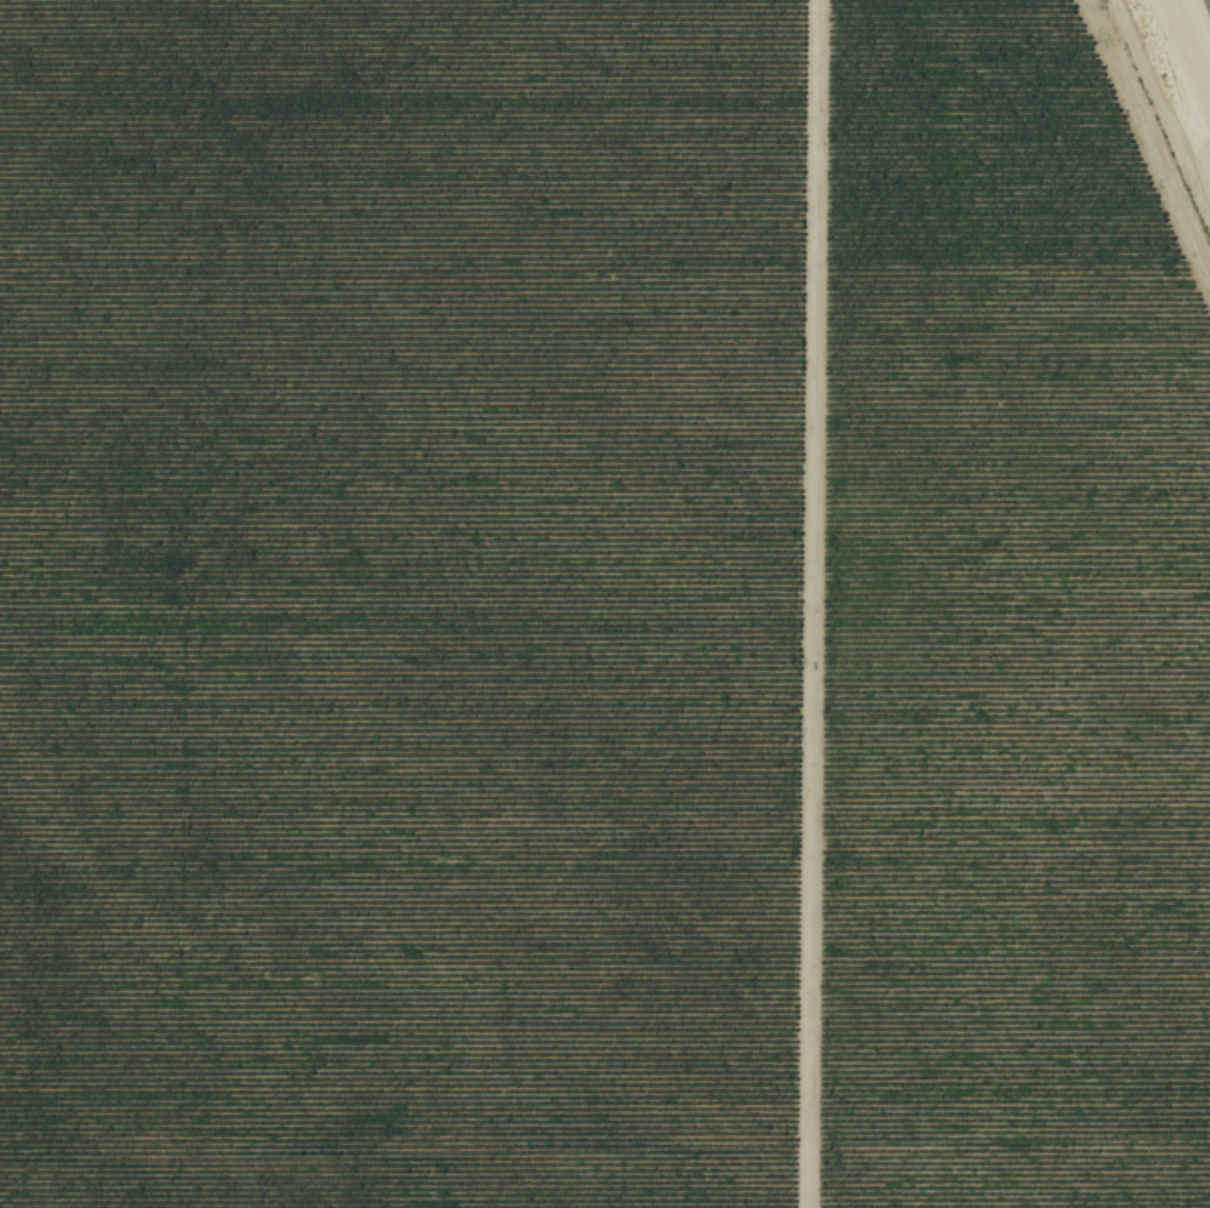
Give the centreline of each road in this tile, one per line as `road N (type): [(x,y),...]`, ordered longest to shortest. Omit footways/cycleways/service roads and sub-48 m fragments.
road 1 (track): [(810,0),(800,1207)]

